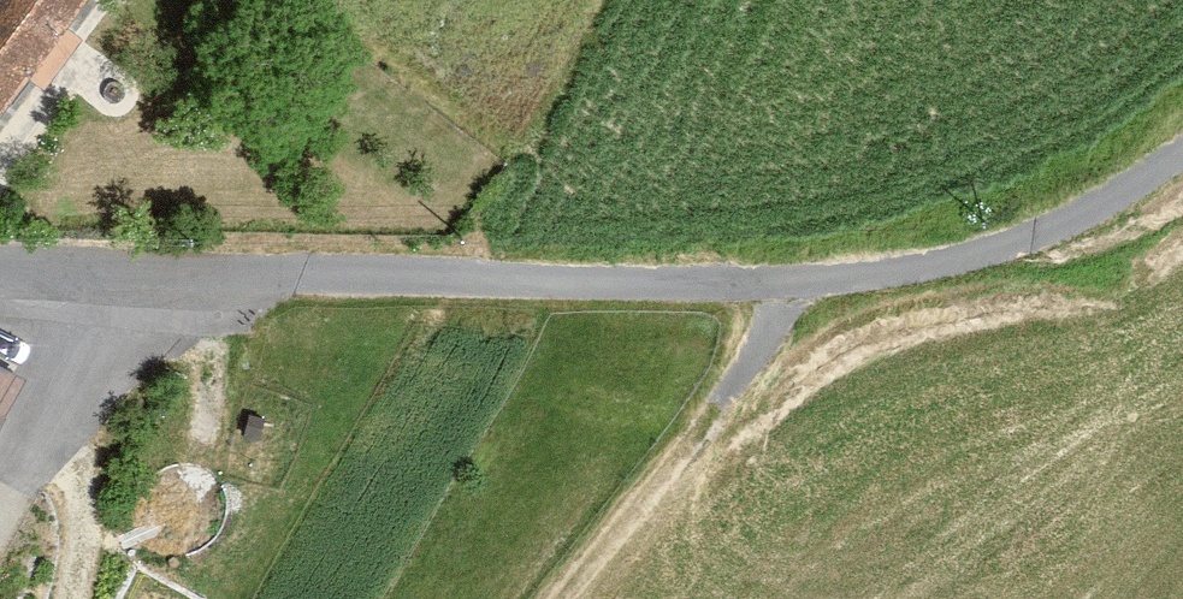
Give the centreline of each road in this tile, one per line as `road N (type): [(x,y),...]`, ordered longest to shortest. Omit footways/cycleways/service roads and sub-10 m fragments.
road 1 (unclassified): [(0,267),(852,262),(1182,164)]
road 2 (track): [(852,262),(744,367),(562,598)]
road 3 (track): [(157,266),(0,573)]

